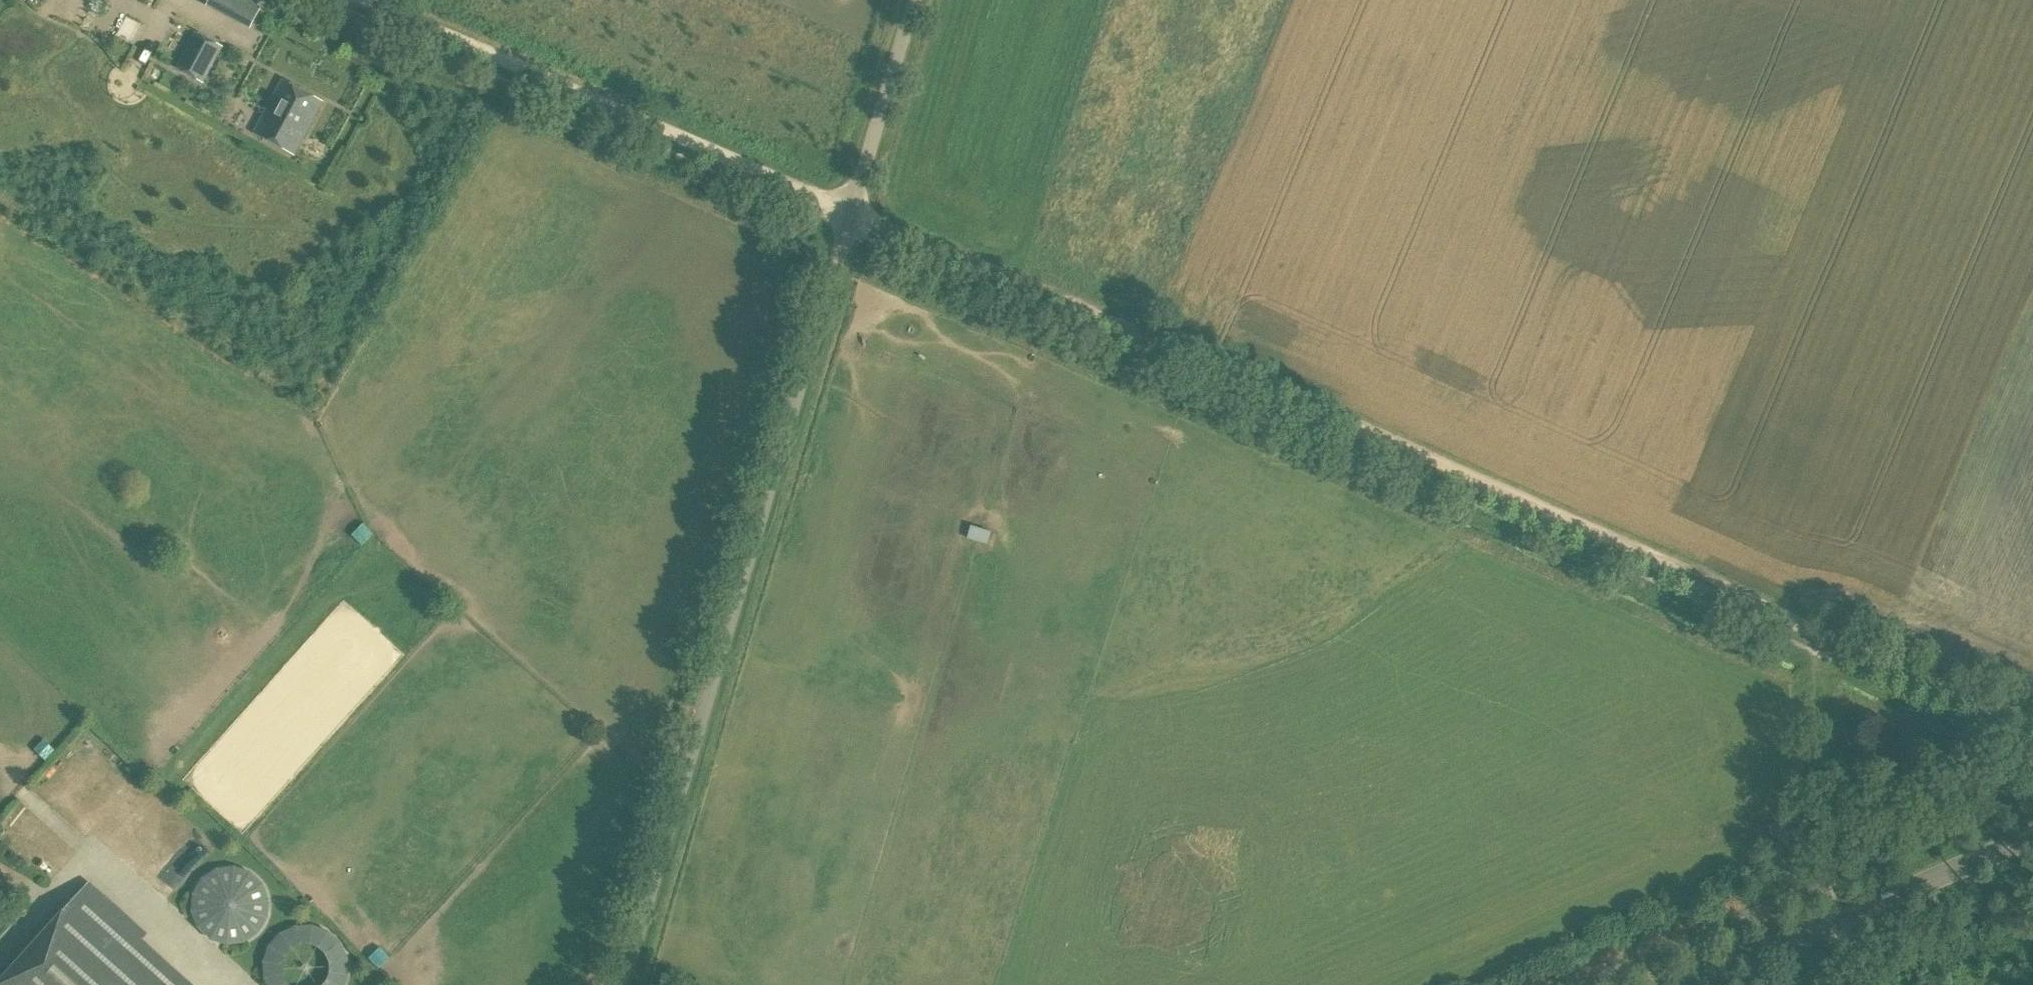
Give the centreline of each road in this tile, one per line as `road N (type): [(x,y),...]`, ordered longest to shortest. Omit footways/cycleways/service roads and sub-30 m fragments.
road 1 (track): [(361,0),(2032,725)]
road 2 (unclassified): [(632,984),(920,0)]
road 3 (tertiary): [(1696,984),(2032,841)]

